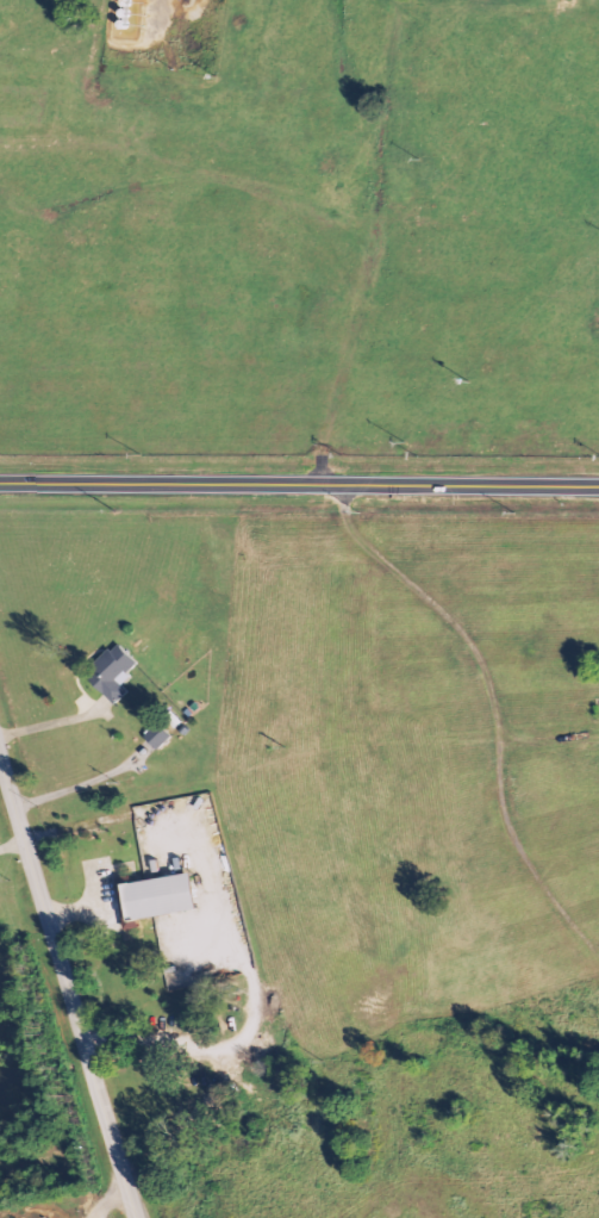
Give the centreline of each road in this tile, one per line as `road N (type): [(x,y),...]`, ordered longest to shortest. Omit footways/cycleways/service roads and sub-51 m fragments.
road 1 (tertiary): [(0,485),(598,487)]
road 2 (residential): [(0,756),(136,1217)]

